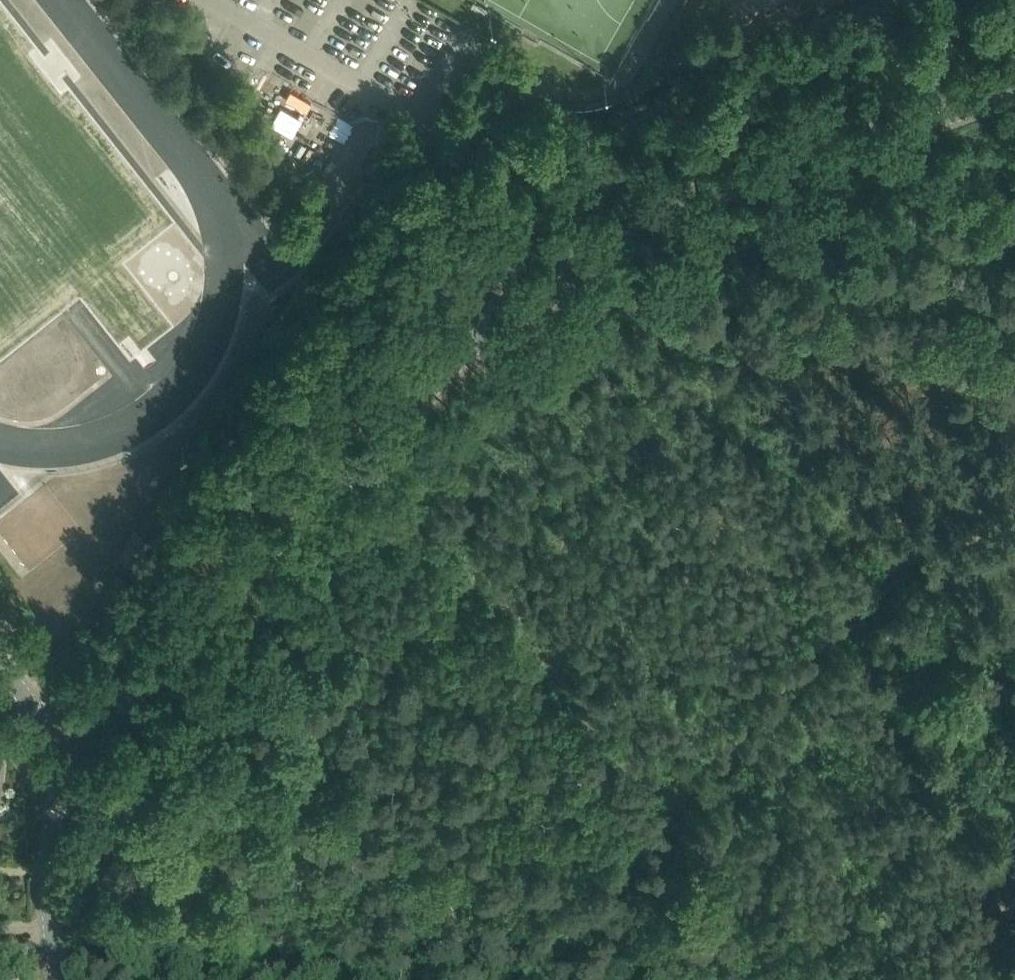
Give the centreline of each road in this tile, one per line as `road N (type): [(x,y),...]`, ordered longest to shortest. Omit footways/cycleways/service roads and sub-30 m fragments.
road 1 (tertiary): [(71,751),(592,236),(1014,96)]
road 2 (track): [(71,751),(244,979)]
road 3 (tertiary): [(58,979),(49,855),(71,751)]

